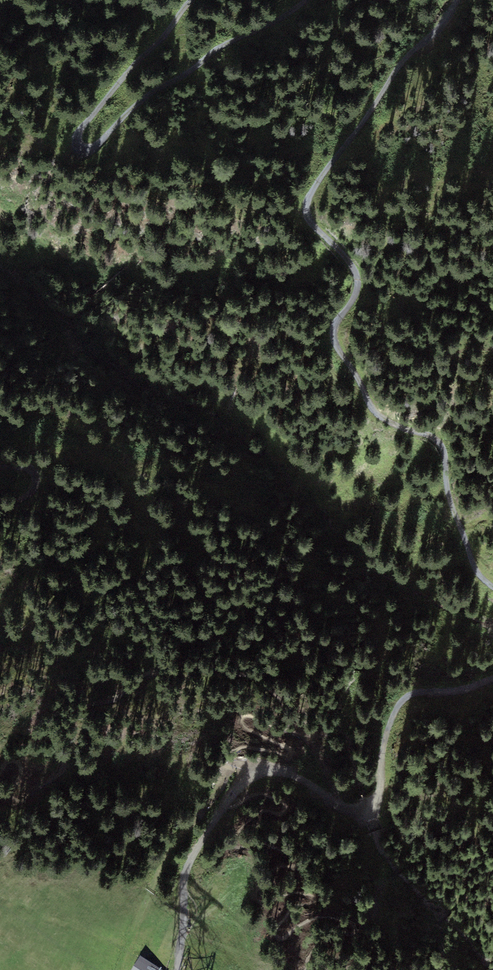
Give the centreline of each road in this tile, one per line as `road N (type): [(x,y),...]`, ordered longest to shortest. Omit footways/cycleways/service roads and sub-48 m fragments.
road 1 (track): [(492,587),(473,567),(439,443),(384,419),(336,344),(334,330),(359,281),(309,215),(313,191),(402,61),(442,26),(456,0)]
road 2 (track): [(177,969),(187,872),(239,785),(279,771),(364,814),(380,795),(387,731),(404,698),(492,680)]
road 3 (track): [(304,0),(219,46),(137,104),(90,151),(81,149),(78,132),(193,0)]

